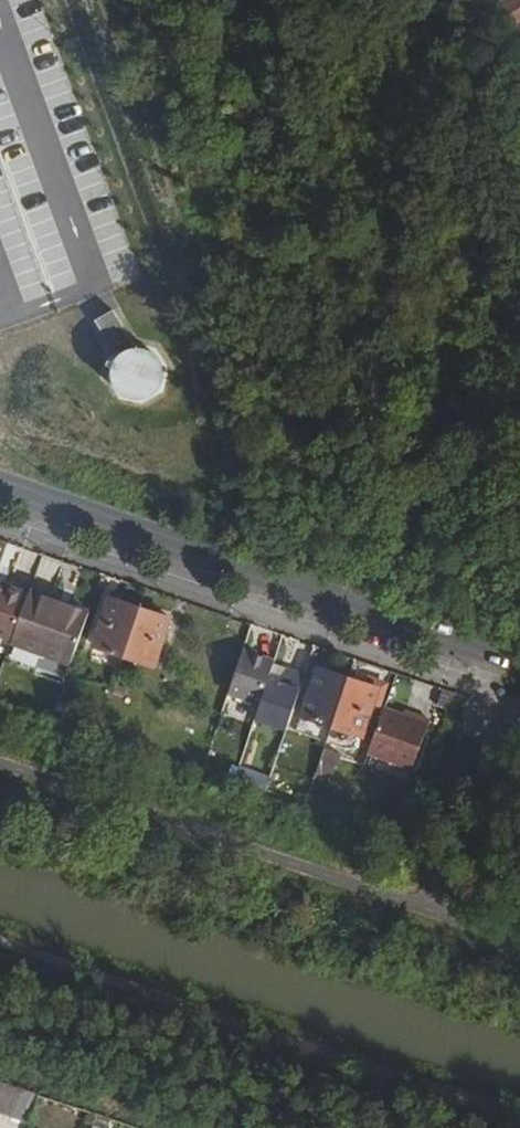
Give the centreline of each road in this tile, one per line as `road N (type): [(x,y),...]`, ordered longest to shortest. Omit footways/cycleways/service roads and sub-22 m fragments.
road 1 (residential): [(519,663),(0,487)]

